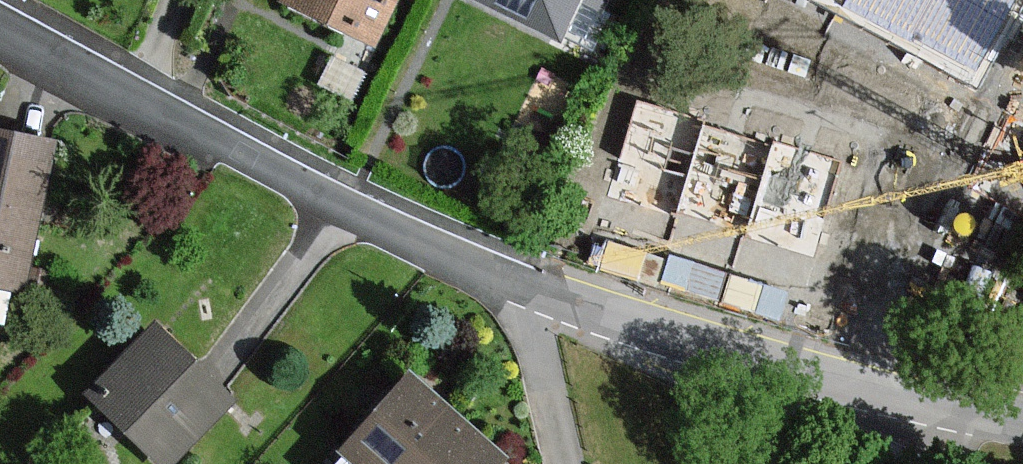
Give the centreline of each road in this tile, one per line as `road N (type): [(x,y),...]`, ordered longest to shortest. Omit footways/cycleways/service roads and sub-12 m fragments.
road 1 (residential): [(0,30),(407,239),(519,284)]
road 2 (residential): [(519,284),(777,365),(1022,423)]
road 3 (residential): [(519,284),(561,463)]

